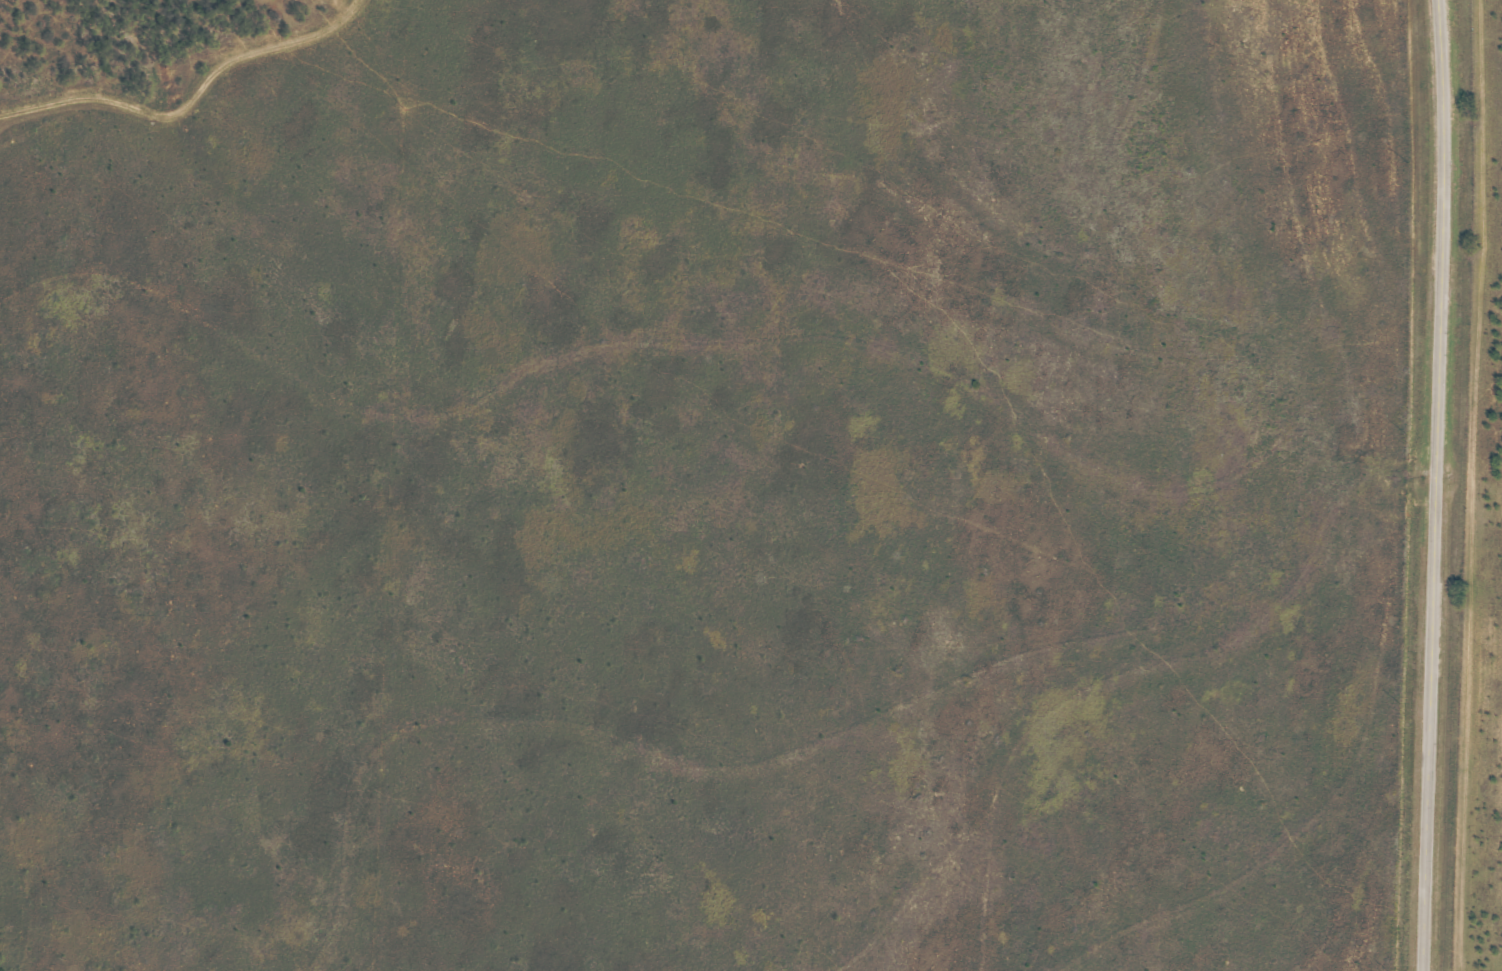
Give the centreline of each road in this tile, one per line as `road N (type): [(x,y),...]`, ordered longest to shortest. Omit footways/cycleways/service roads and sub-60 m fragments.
road 1 (tertiary): [(1424,970),(1446,146),(1439,0)]

